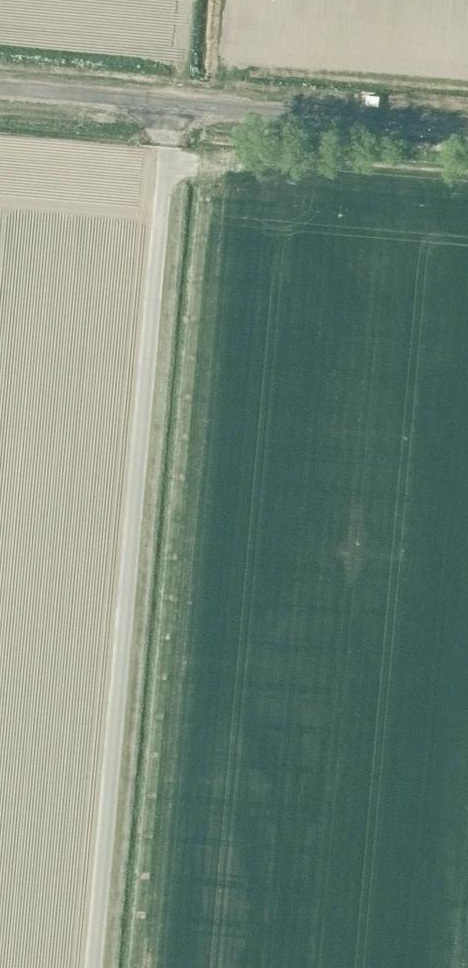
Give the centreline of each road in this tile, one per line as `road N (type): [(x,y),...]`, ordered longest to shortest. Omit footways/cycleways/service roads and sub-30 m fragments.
road 1 (unclassified): [(467,133),(0,91)]

